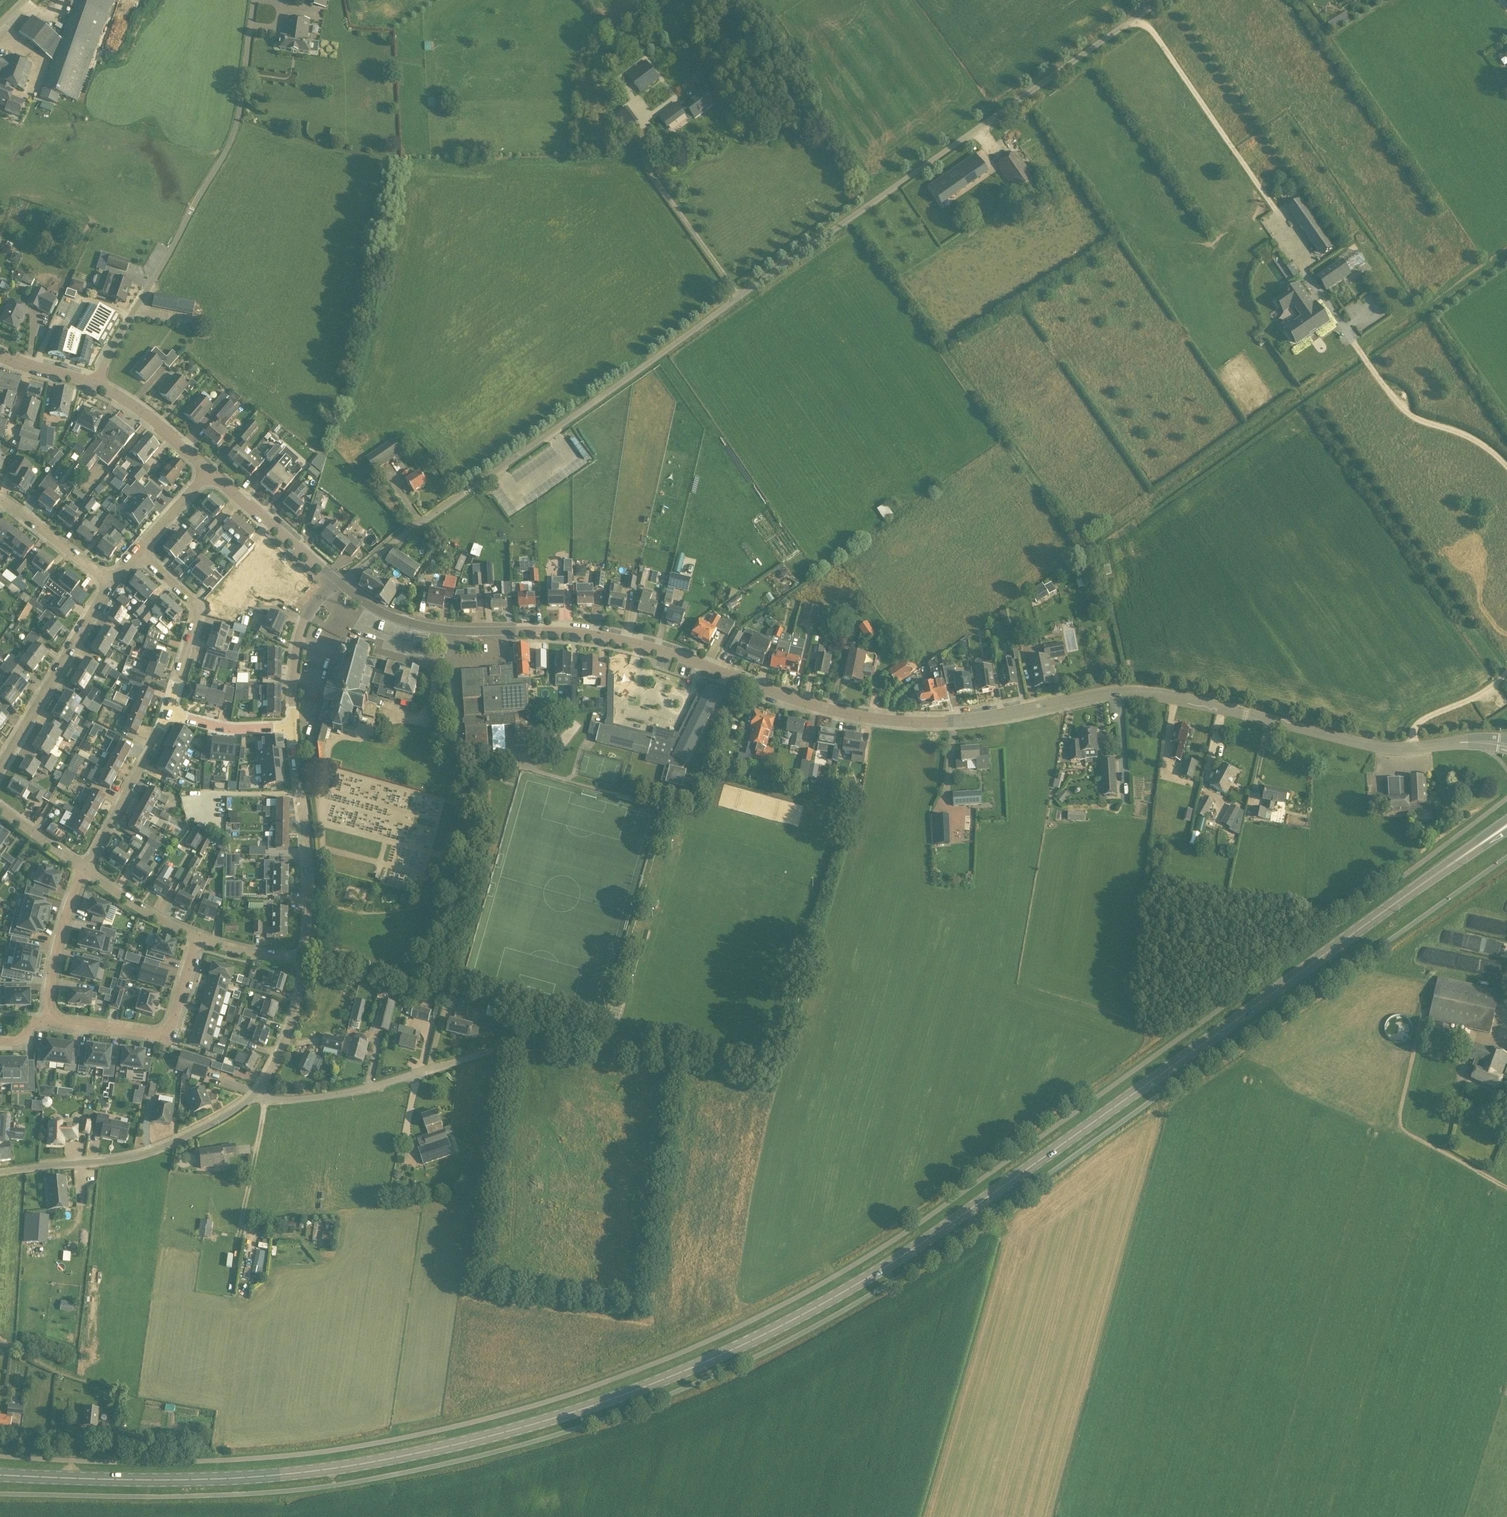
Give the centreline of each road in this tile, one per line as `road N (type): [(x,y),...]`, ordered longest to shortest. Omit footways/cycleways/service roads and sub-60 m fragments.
road 1 (secondary): [(0,1475),(202,1479),(351,1466),(630,1395),(742,1347),(907,1255),(1506,827)]
road 2 (tertiary): [(341,585),(412,624),(621,641),(864,718),(970,720),(1122,691),(1383,749),(1485,742)]
road 3 (unclassified): [(1157,0),(341,585)]
road 4 (unclassified): [(254,0),(227,149),(94,384)]
road 5 (residential): [(256,1094),(272,1100),(349,1093),(533,1041)]
road 6 (residential): [(0,1173),(138,1153),(232,1113),(256,1094)]
road 7 (residential): [(306,958),(307,844),(293,728)]
road 8 (residential): [(198,938),(166,1034),(49,1015)]
road 9 (residential): [(0,768),(110,583)]
road 10 (residential): [(169,710),(197,610),(138,552)]
road 11 (residential): [(85,870),(169,710)]
road 12 (tertiary): [(336,581),(206,471)]
road 13 (residential): [(293,728),(302,627),(336,581)]
road 14 (residential): [(49,1015),(60,939),(85,870)]
road 15 (residential): [(256,1094),(284,1036),(306,958)]
road 16 (tertiary): [(206,471),(129,403),(94,384)]
road 17 (residential): [(110,583),(2,499)]
road 18 (residential): [(198,938),(85,870)]
road 19 (residential): [(293,728),(228,729),(169,710)]

